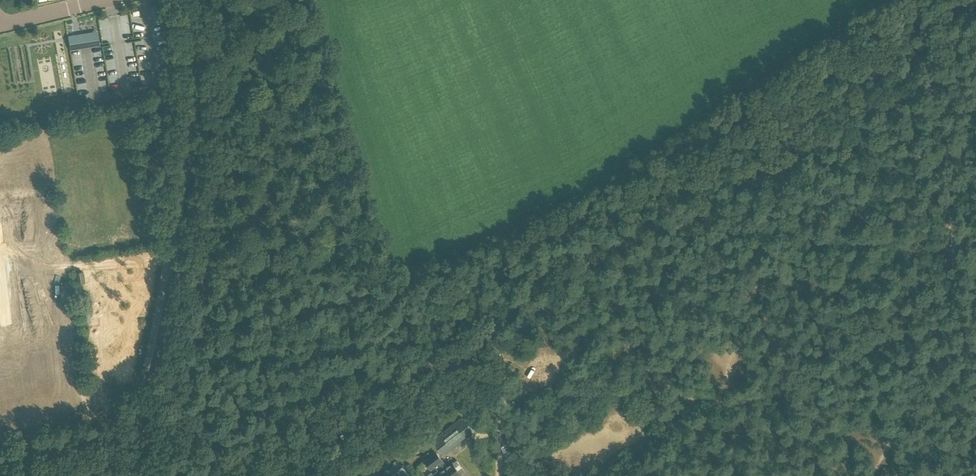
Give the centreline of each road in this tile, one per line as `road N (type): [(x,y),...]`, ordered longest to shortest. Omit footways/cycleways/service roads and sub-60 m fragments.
road 1 (unclassified): [(132,475),(144,373),(193,179),(208,0)]

